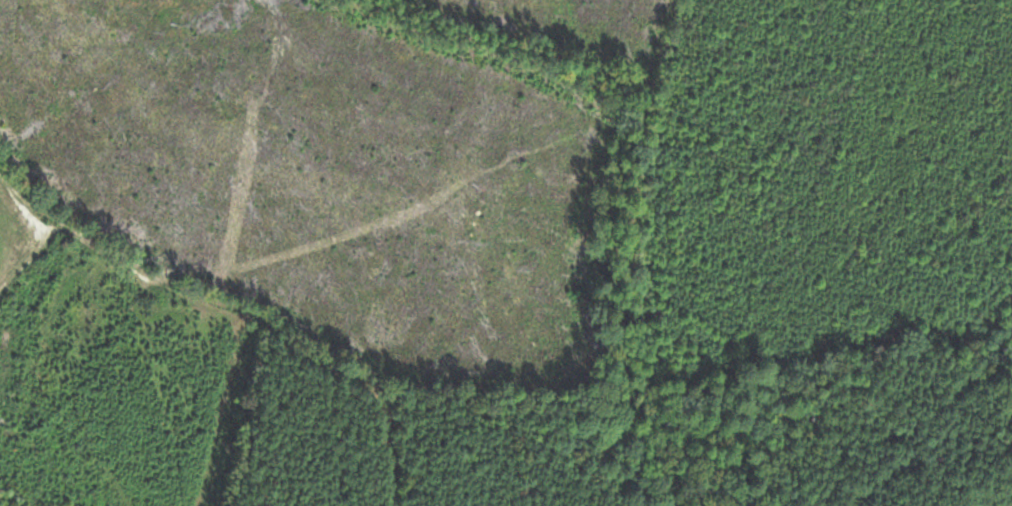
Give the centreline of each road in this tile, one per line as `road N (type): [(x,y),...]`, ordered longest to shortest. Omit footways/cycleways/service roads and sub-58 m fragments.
road 1 (track): [(0,171),(61,227),(131,275),(270,332),(379,391),(391,505)]

